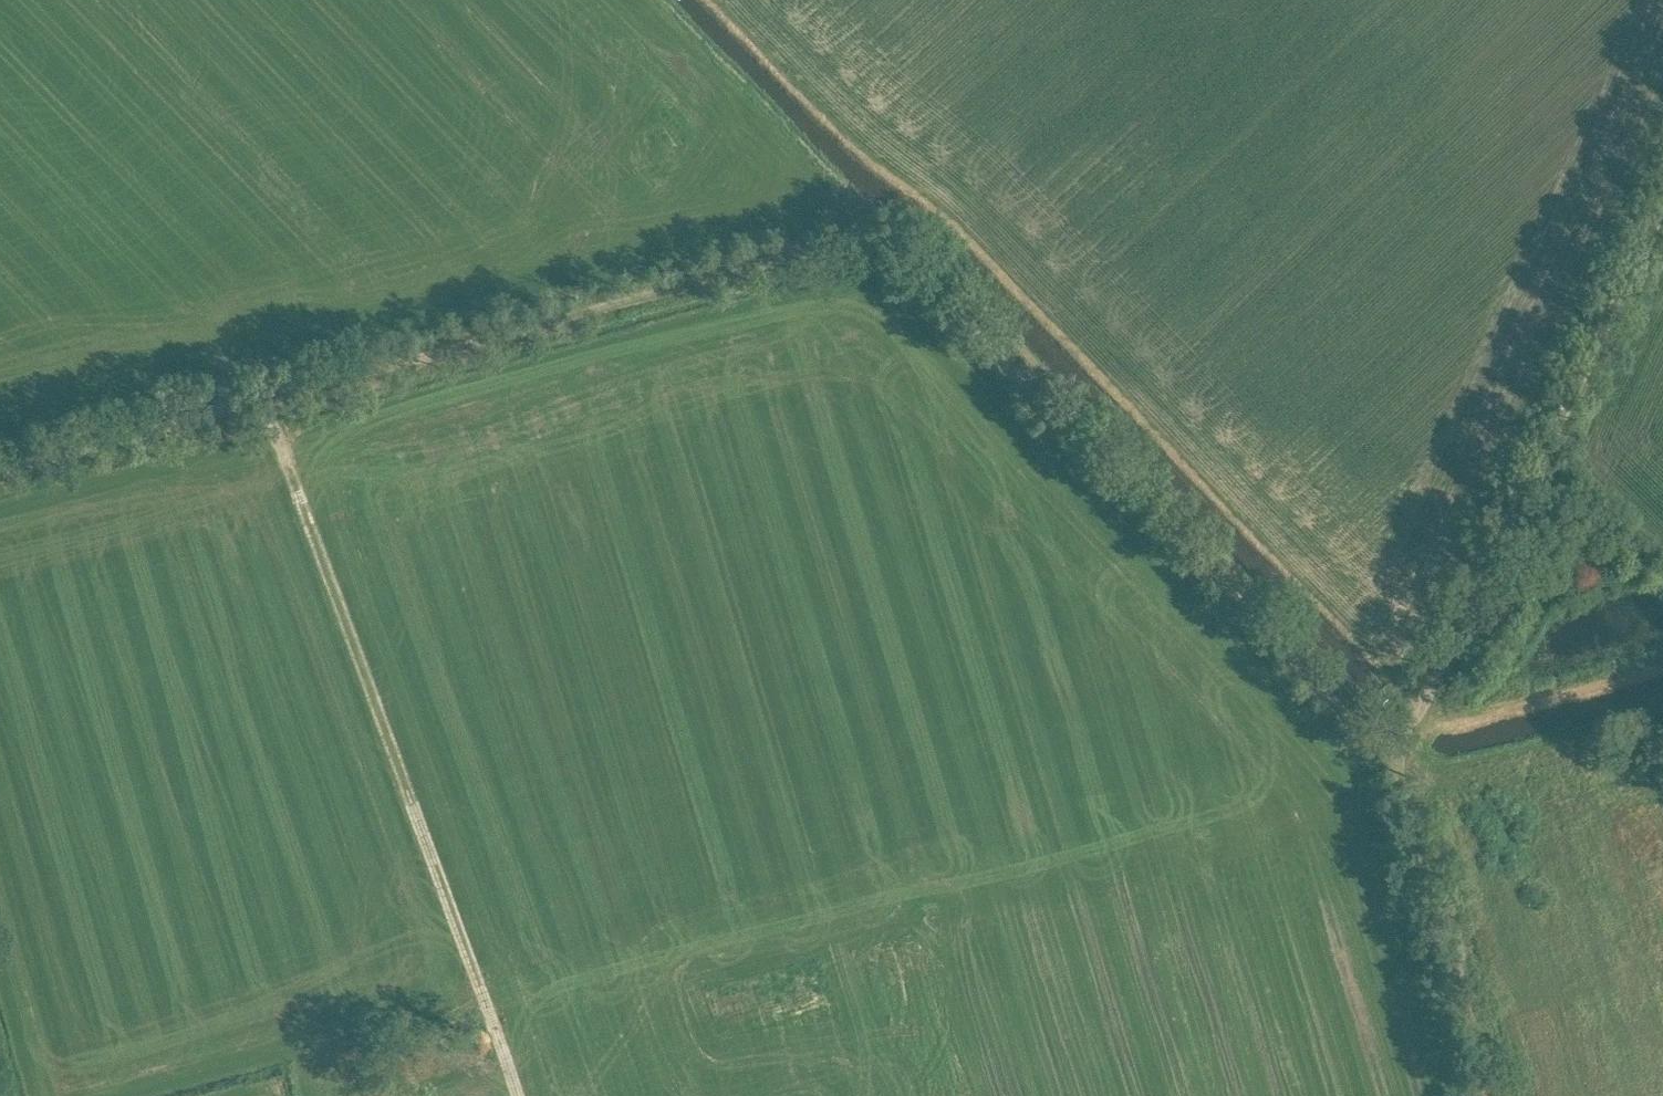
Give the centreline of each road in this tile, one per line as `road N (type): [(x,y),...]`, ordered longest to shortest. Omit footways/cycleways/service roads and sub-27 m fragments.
road 1 (track): [(0,473),(869,240),(908,264),(1395,762)]
road 2 (track): [(1662,198),(1395,762)]
road 3 (track): [(1496,1095),(1395,762)]

